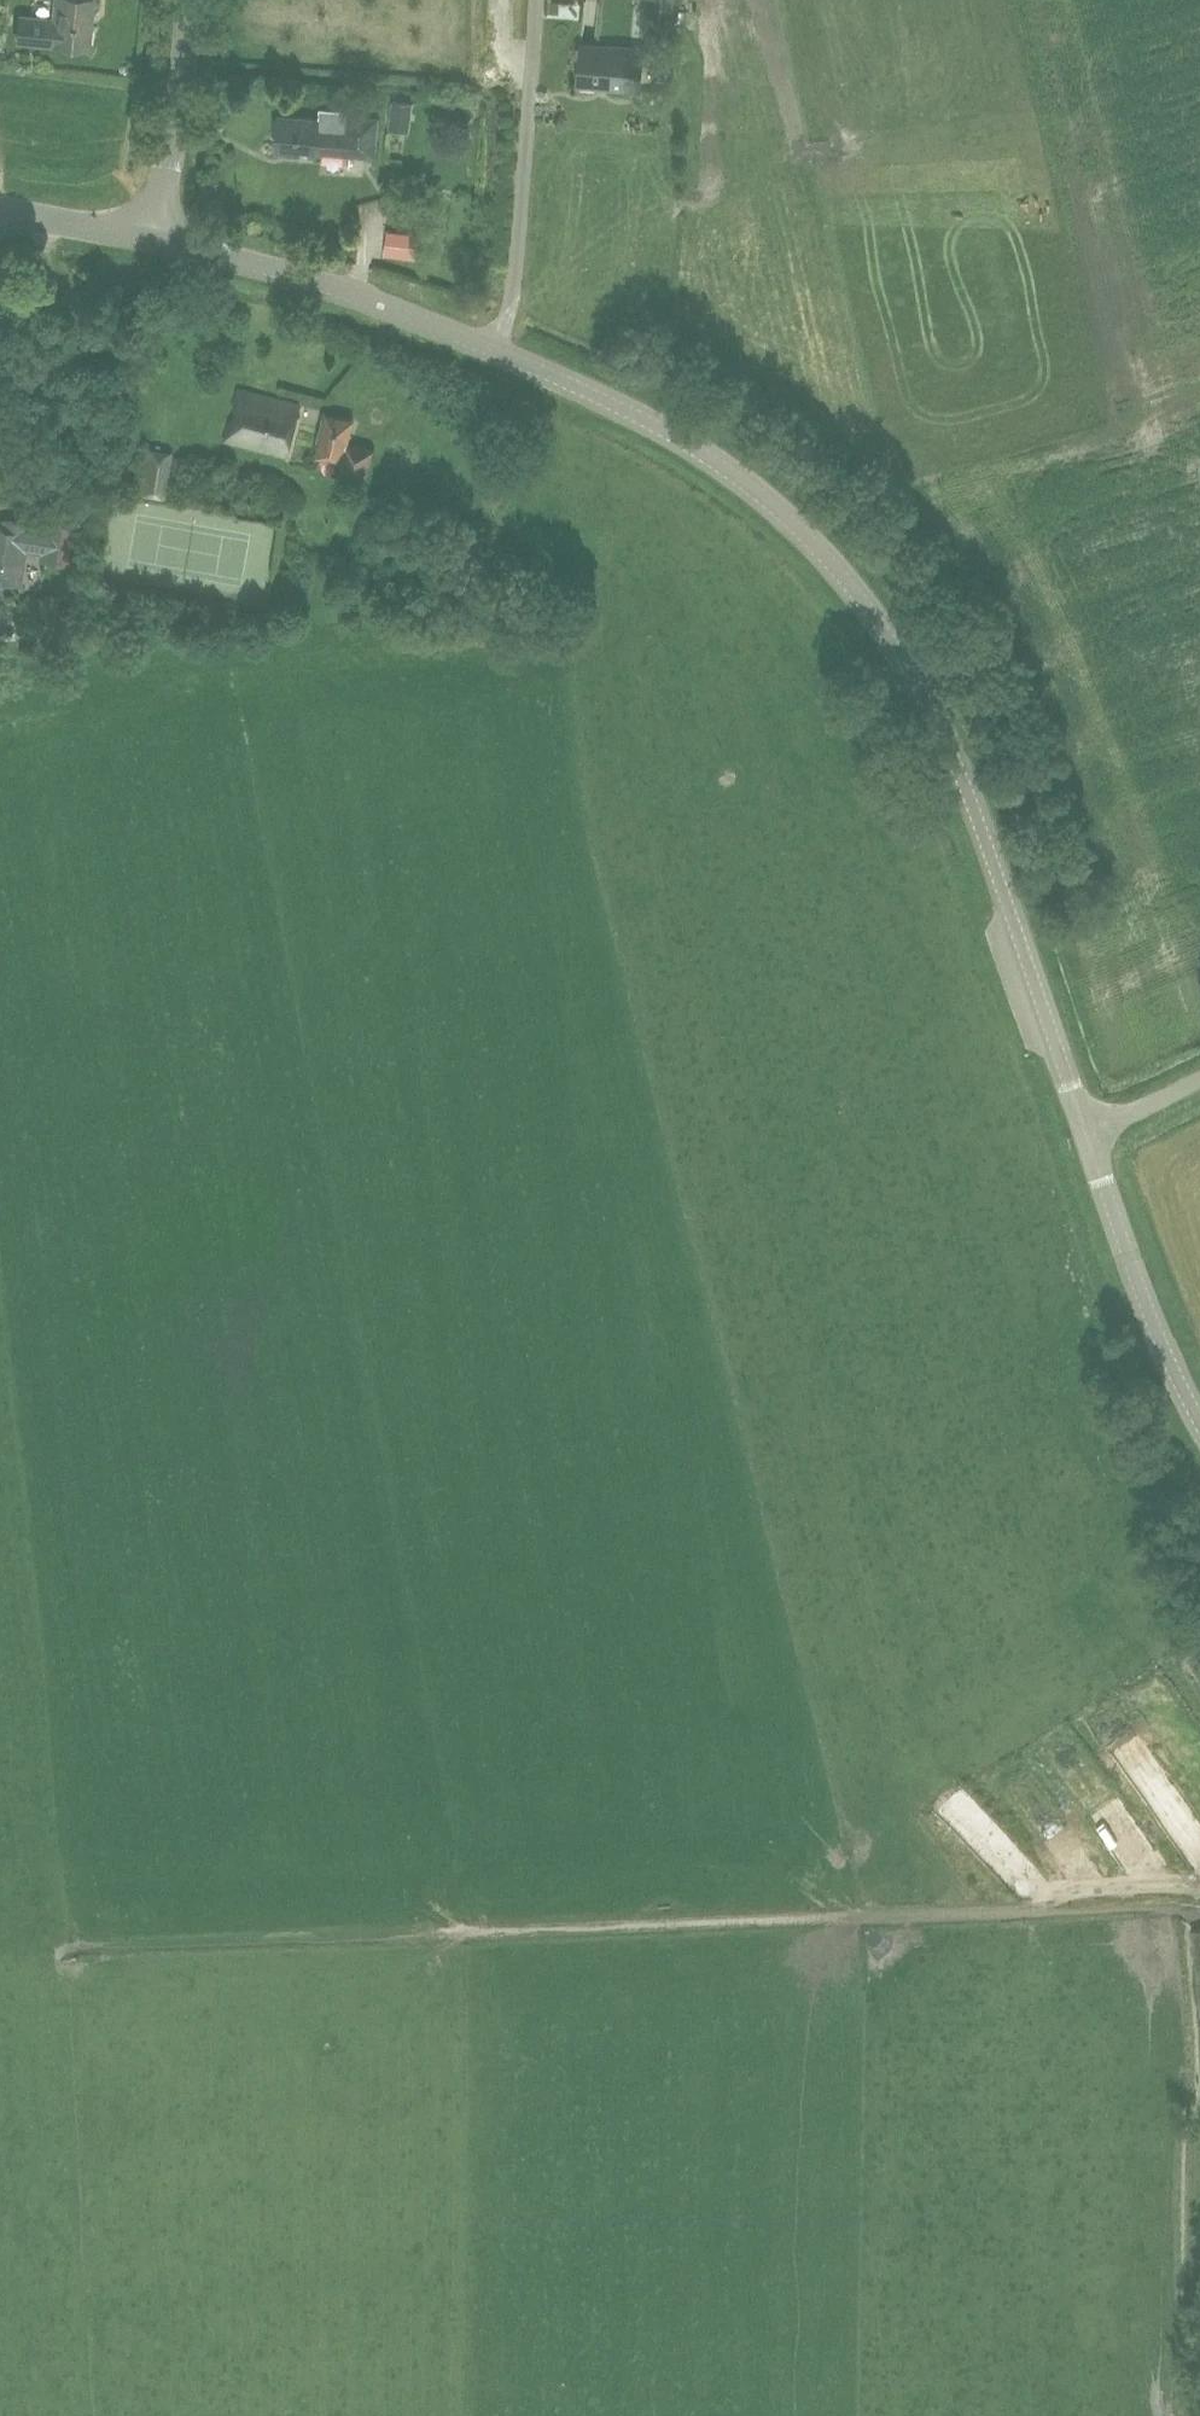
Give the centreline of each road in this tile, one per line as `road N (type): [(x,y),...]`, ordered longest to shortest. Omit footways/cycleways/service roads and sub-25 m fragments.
road 1 (tertiary): [(1088,1136),(945,734),(884,629),(787,517),(673,435),(496,351),(289,273),(155,238)]
road 2 (tertiary): [(1199,1422),(1150,1314),(1088,1136)]
road 3 (unclassified): [(155,238),(185,0)]
road 4 (tertiary): [(155,238),(0,208)]
road 5 (unclassified): [(1199,1081),(1088,1136)]

